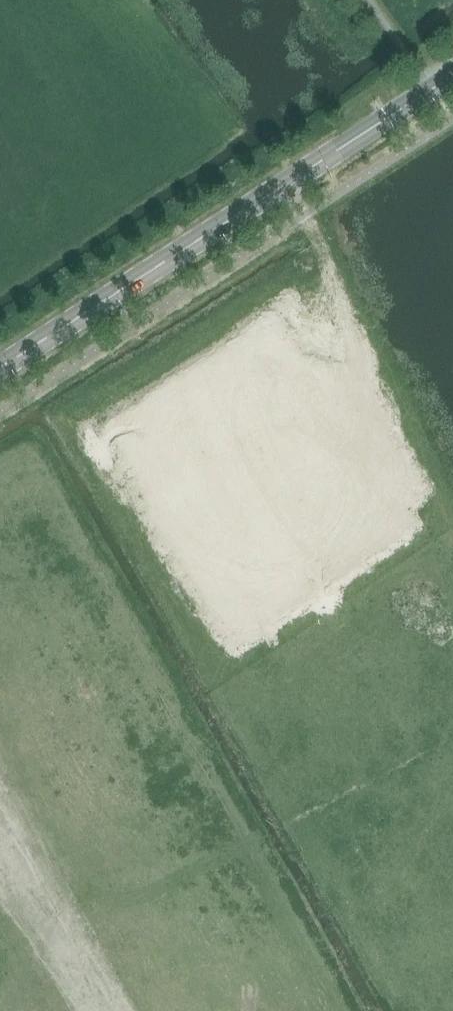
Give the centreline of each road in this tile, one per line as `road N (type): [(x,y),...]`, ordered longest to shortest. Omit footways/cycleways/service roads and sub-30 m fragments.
road 1 (tertiary): [(0,372),(452,74)]

